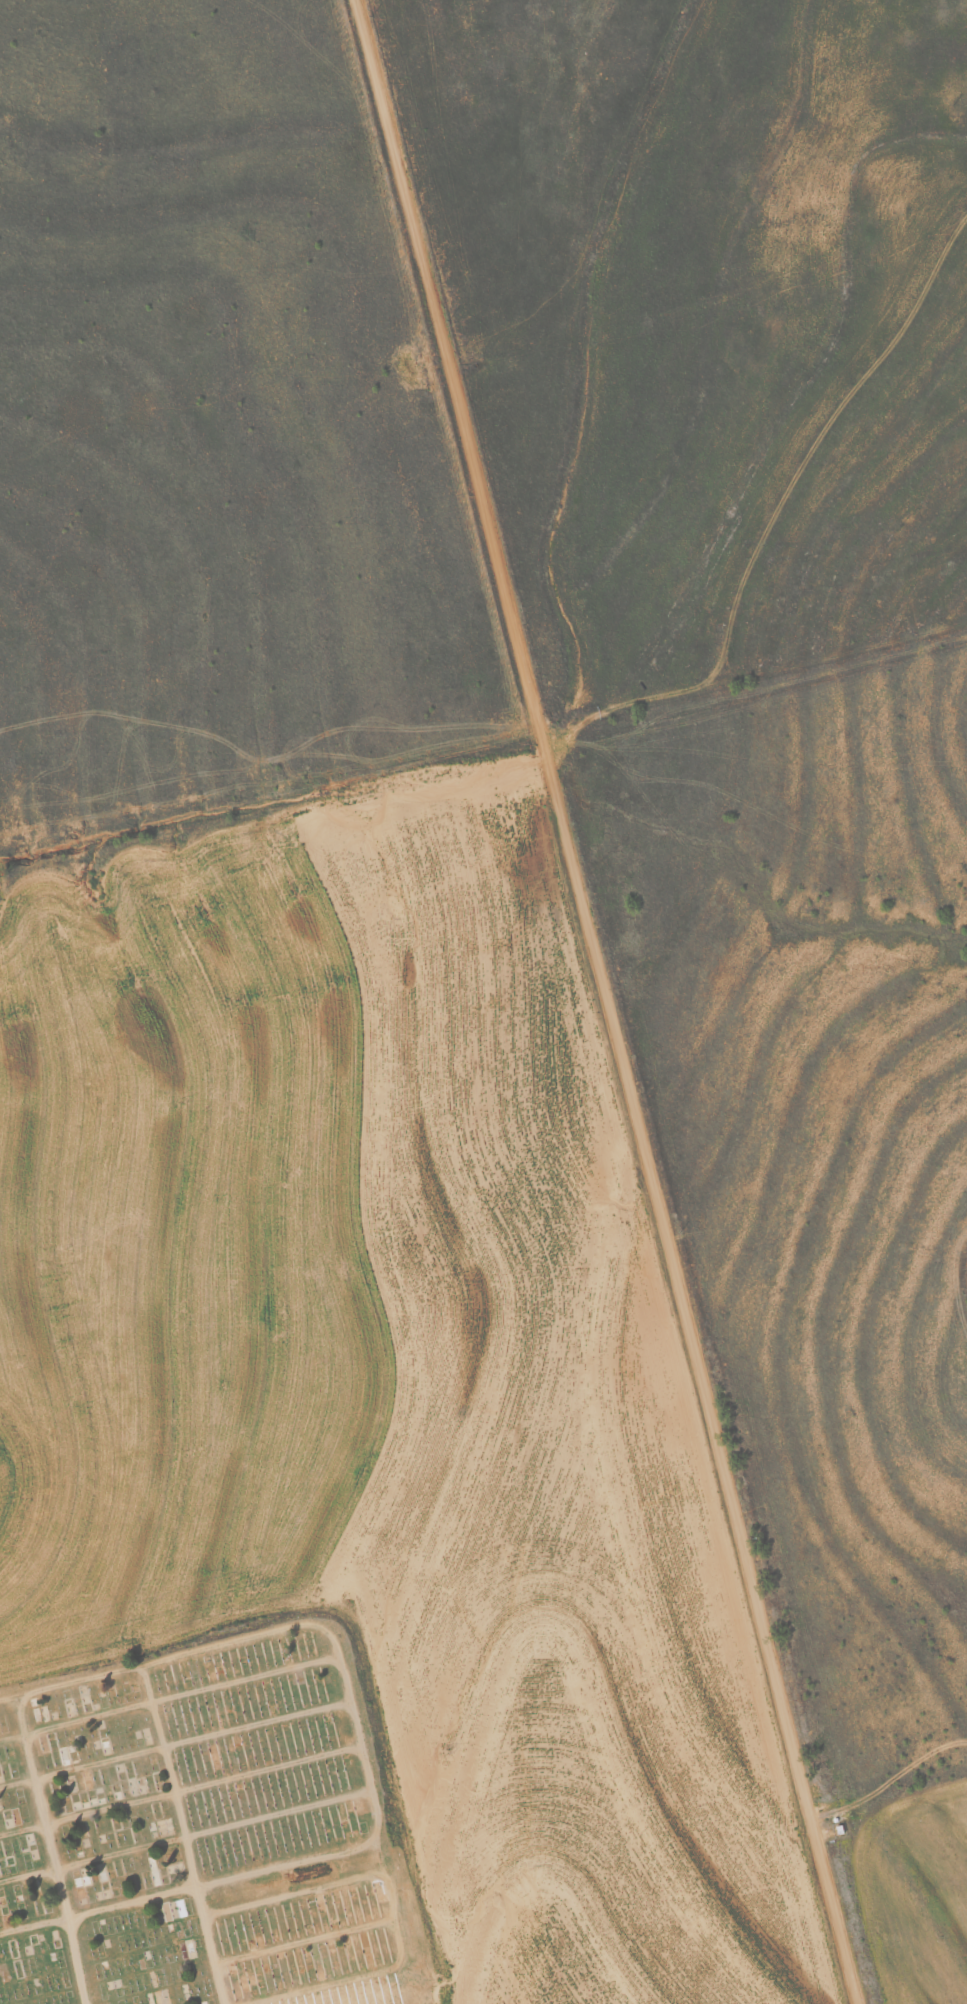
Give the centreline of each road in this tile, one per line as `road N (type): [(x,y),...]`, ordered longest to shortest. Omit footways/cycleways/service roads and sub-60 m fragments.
road 1 (residential): [(855,2003),(526,755),(346,0)]

